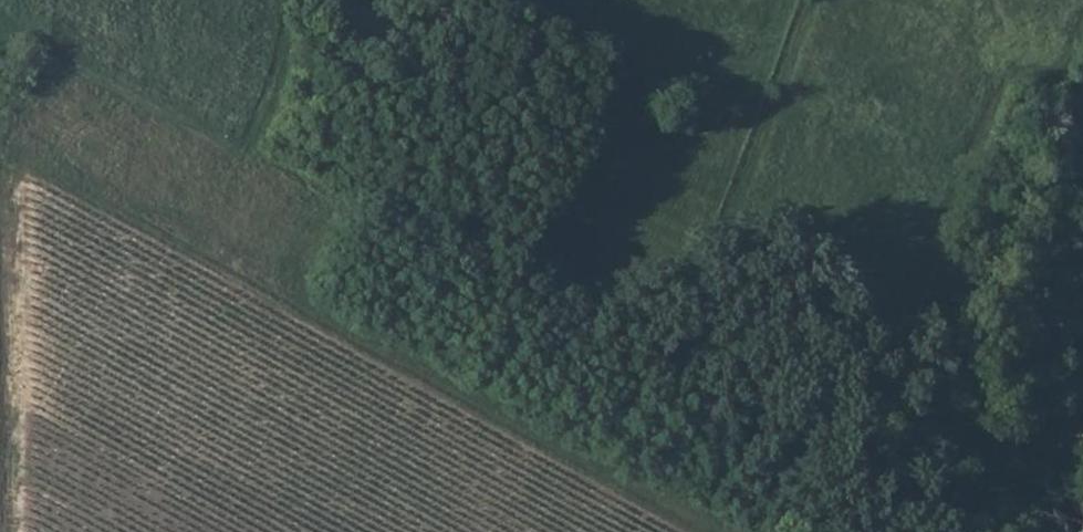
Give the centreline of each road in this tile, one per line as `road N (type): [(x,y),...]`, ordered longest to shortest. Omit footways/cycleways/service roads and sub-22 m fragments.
road 1 (track): [(0,29),(346,218)]
road 2 (track): [(0,397),(50,414),(264,531)]

